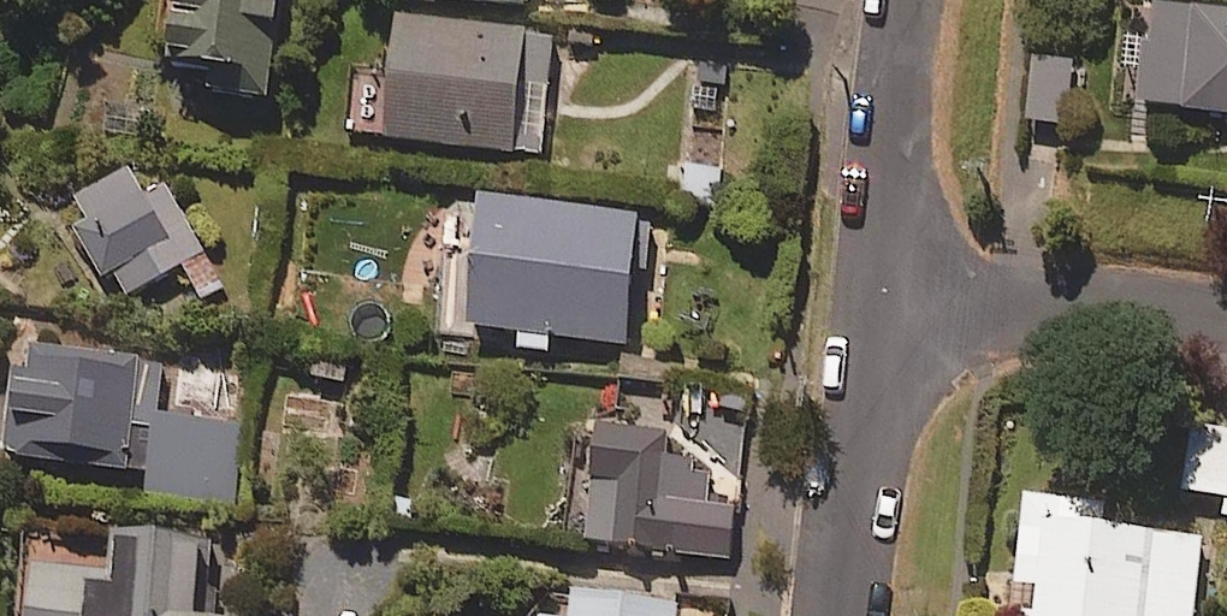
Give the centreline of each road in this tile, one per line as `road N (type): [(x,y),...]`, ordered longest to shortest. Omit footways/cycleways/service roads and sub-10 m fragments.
road 1 (residential): [(884,303),(1226,326)]
road 2 (residential): [(848,615),(884,303)]
road 3 (residential): [(884,303),(915,0)]

